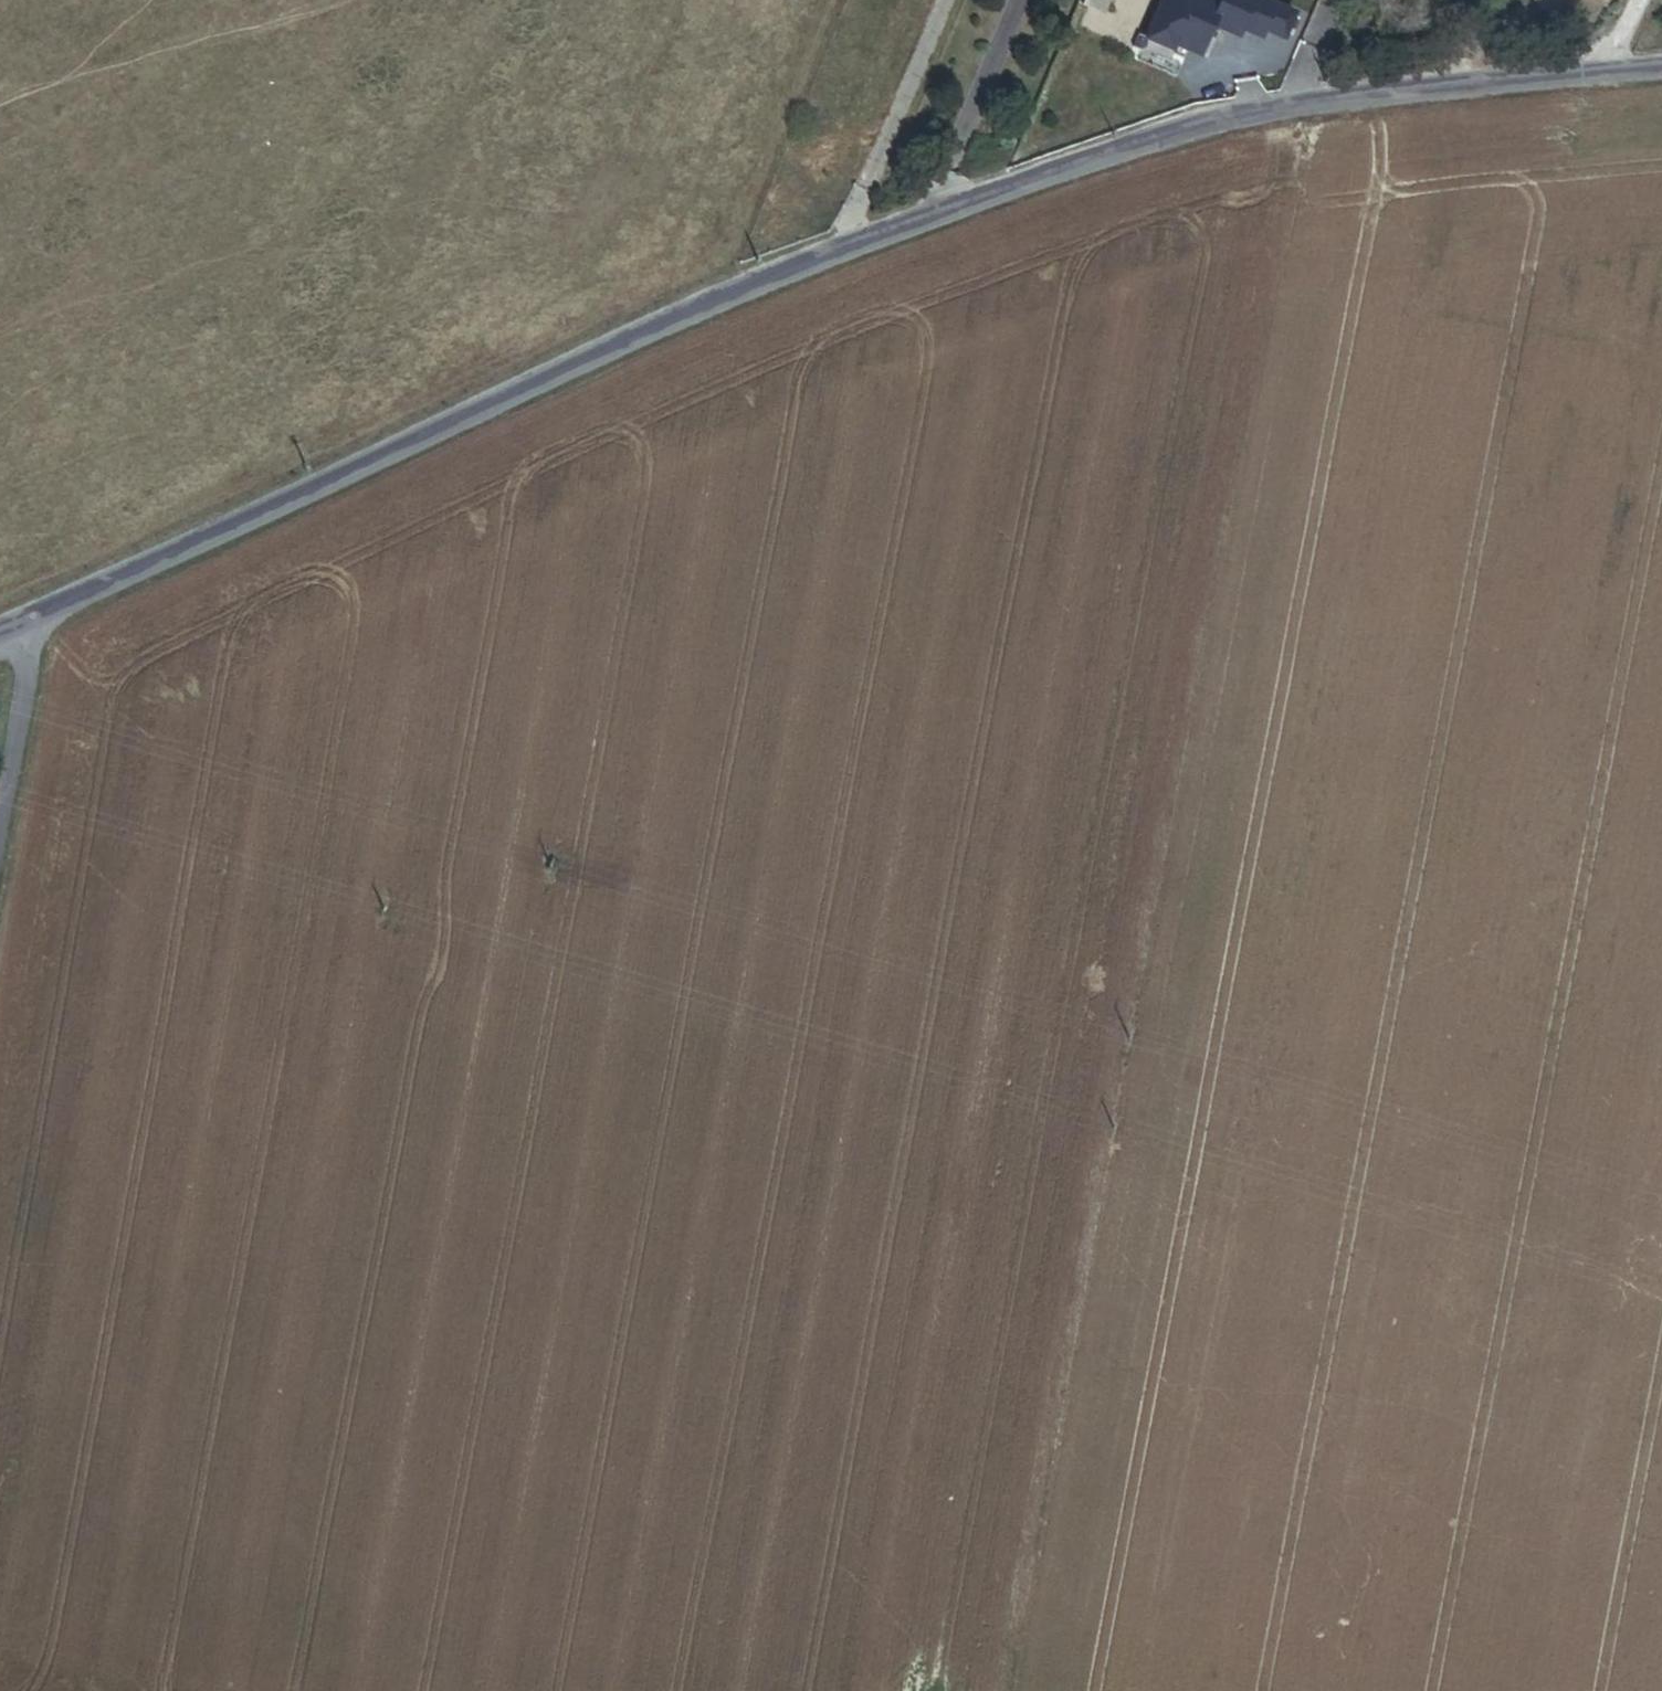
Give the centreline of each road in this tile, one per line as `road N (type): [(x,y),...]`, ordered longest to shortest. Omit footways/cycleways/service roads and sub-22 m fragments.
road 1 (residential): [(727,298),(1148,140),(1307,99),(1616,64)]
road 2 (unclassified): [(0,625),(727,298)]

